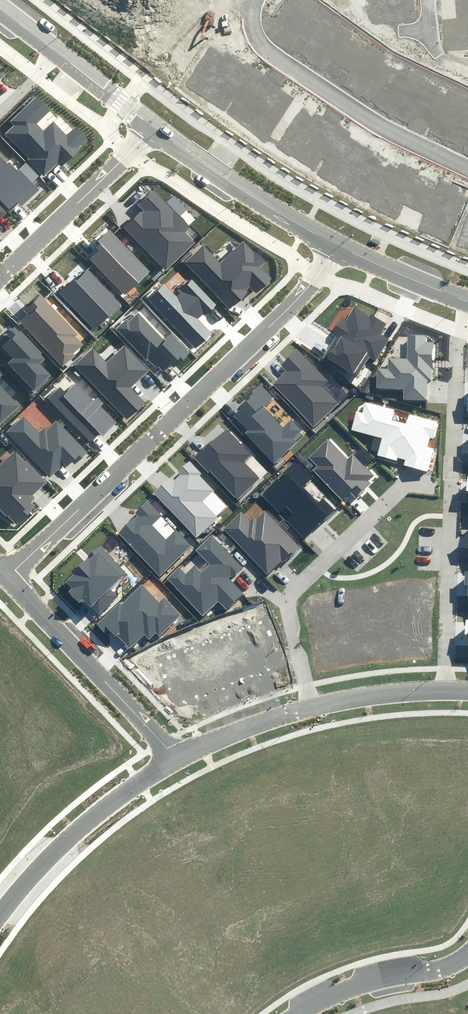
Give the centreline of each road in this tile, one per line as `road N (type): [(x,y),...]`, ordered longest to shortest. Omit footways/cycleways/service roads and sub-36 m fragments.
road 1 (residential): [(337,246),(310,286),(8,576)]
road 2 (residential): [(467,311),(461,329),(448,690)]
road 3 (residential): [(313,707),(289,595),(398,489)]
road 4 (unknown): [(49,1013),(156,882),(115,799)]
road 5 (residential): [(176,759),(8,576)]
road 6 (residential): [(0,915),(73,834),(176,759)]
road 7 (tertiary): [(337,246),(153,126)]
road 8 (residential): [(0,274),(153,126)]
road 9 (tertiary): [(153,126),(0,7)]
road 10 (residential): [(467,950),(335,993),(295,1013)]
road 11 (unknown): [(156,882),(220,994),(240,1013)]
road 12 (residential): [(176,759),(313,707)]
road 13 (tertiary): [(467,300),(337,246)]
road 14 (residential): [(313,707),(448,690)]

